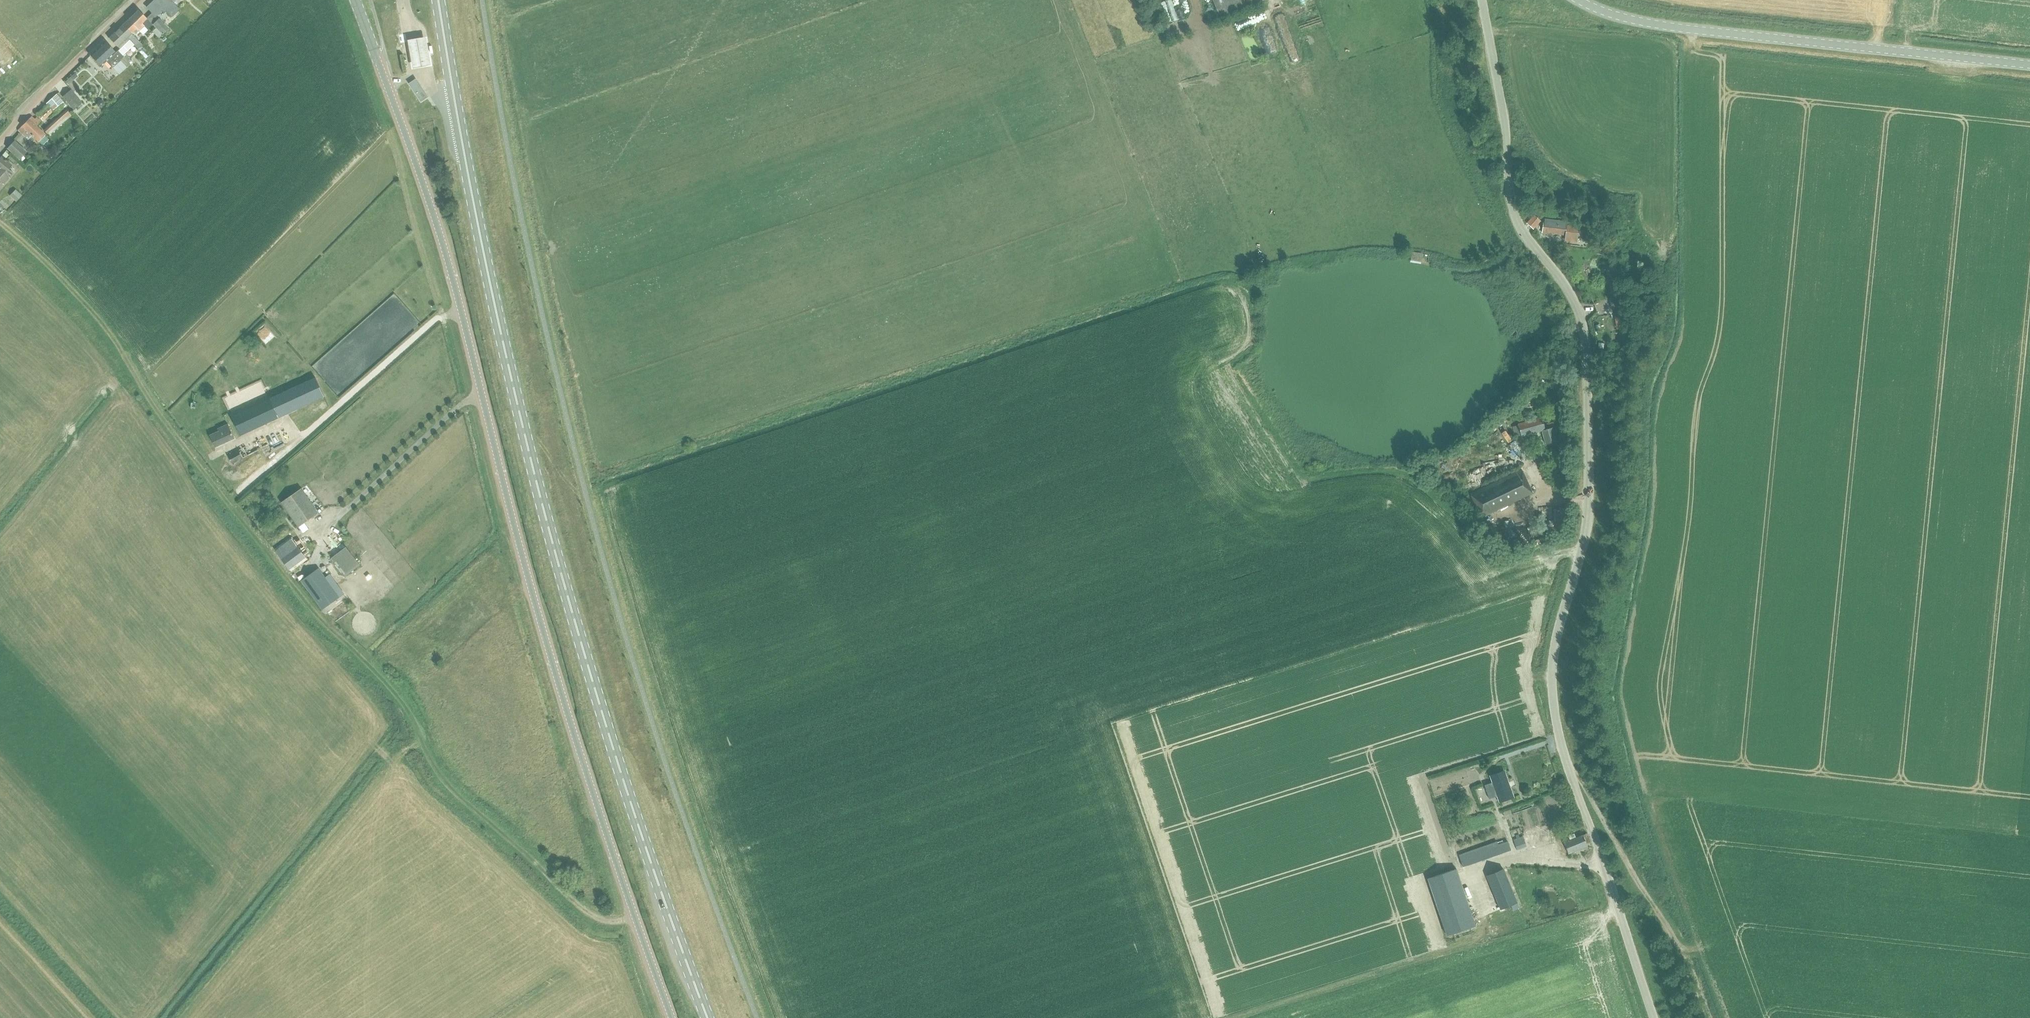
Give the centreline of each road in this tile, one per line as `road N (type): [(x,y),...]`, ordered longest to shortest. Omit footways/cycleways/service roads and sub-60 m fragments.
road 1 (tertiary): [(672,1017),(538,611),(437,222),(356,0)]
road 2 (unclassified): [(1655,1017),(1552,711),(1558,626),(1589,519),(1588,330),(1515,214),(1482,0)]
road 3 (secondary): [(439,0),(486,261),(549,524),(647,844),(711,1017)]
road 4 (track): [(635,916),(611,921),(589,912),(443,777),(403,703),(282,569),(99,327),(0,224)]
road 5 (tertiary): [(2029,65),(1699,32),(1584,0)]
road 6 (track): [(1566,754),(1673,939),(1705,950)]
road 7 (unclassified): [(0,141),(138,0)]

